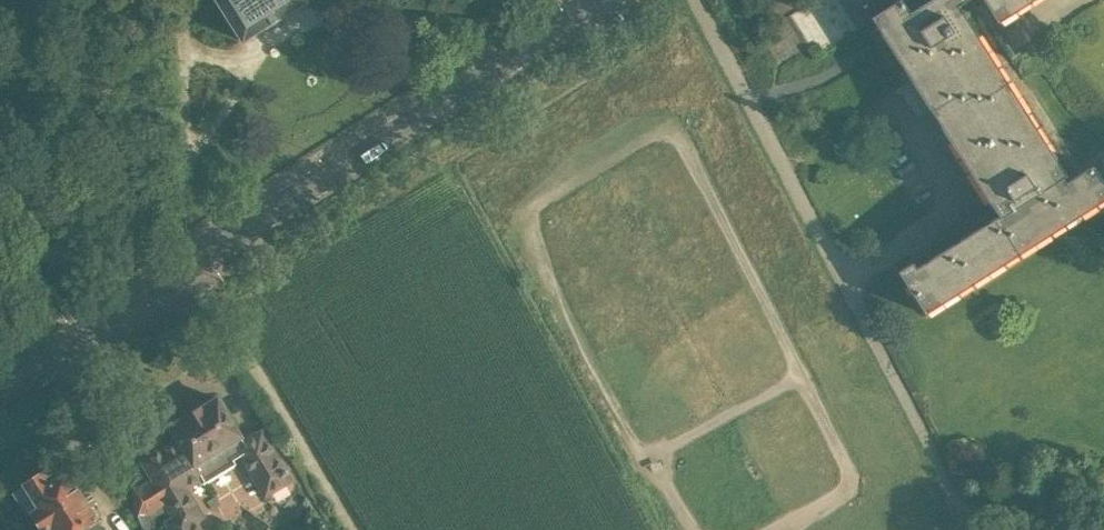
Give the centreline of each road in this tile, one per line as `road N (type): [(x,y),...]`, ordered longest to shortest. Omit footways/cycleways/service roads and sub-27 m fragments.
road 1 (tertiary): [(190,262),(604,0)]
road 2 (residential): [(352,529),(190,262)]
road 3 (tertiary): [(0,383),(190,262)]

